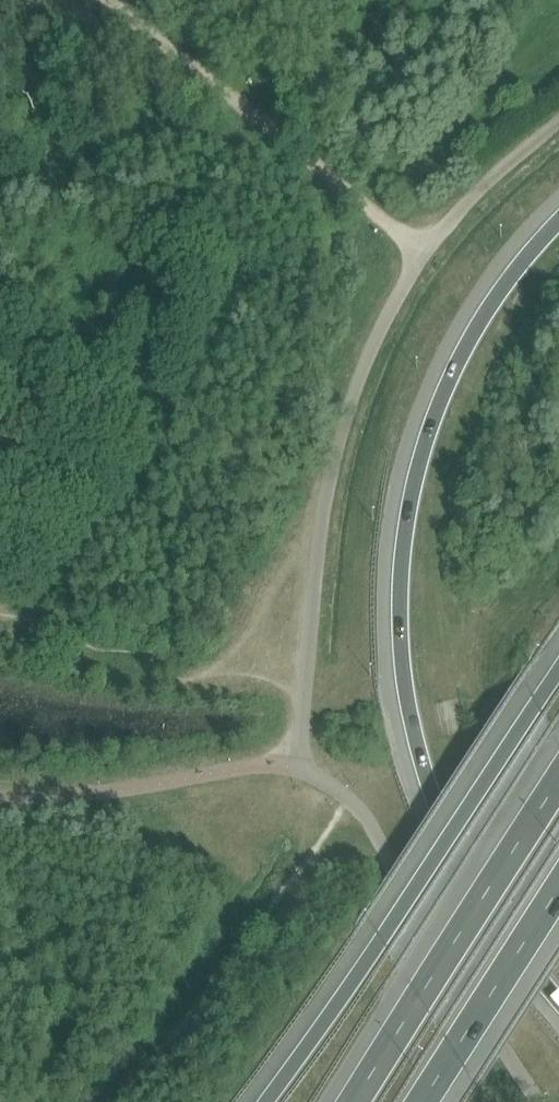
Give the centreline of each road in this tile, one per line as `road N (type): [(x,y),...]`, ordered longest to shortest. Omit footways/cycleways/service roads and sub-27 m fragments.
road 1 (unclassified): [(535,1101),(367,818),(304,764),(300,735),(338,446),(364,373),(428,249)]
road 2 (motorway): [(558,219),(480,323),(441,400),(411,508),(400,599),(405,691),(446,831),(501,931),(558,1001)]
road 3 (motorway): [(558,673),(269,1101)]
road 4 (unclassified): [(428,249),(108,0)]
road 5 (motorway): [(558,775),(348,1101)]
road 6 (motorway): [(428,1101),(558,889)]
road 7 (unclassified): [(428,249),(473,195),(558,119)]

